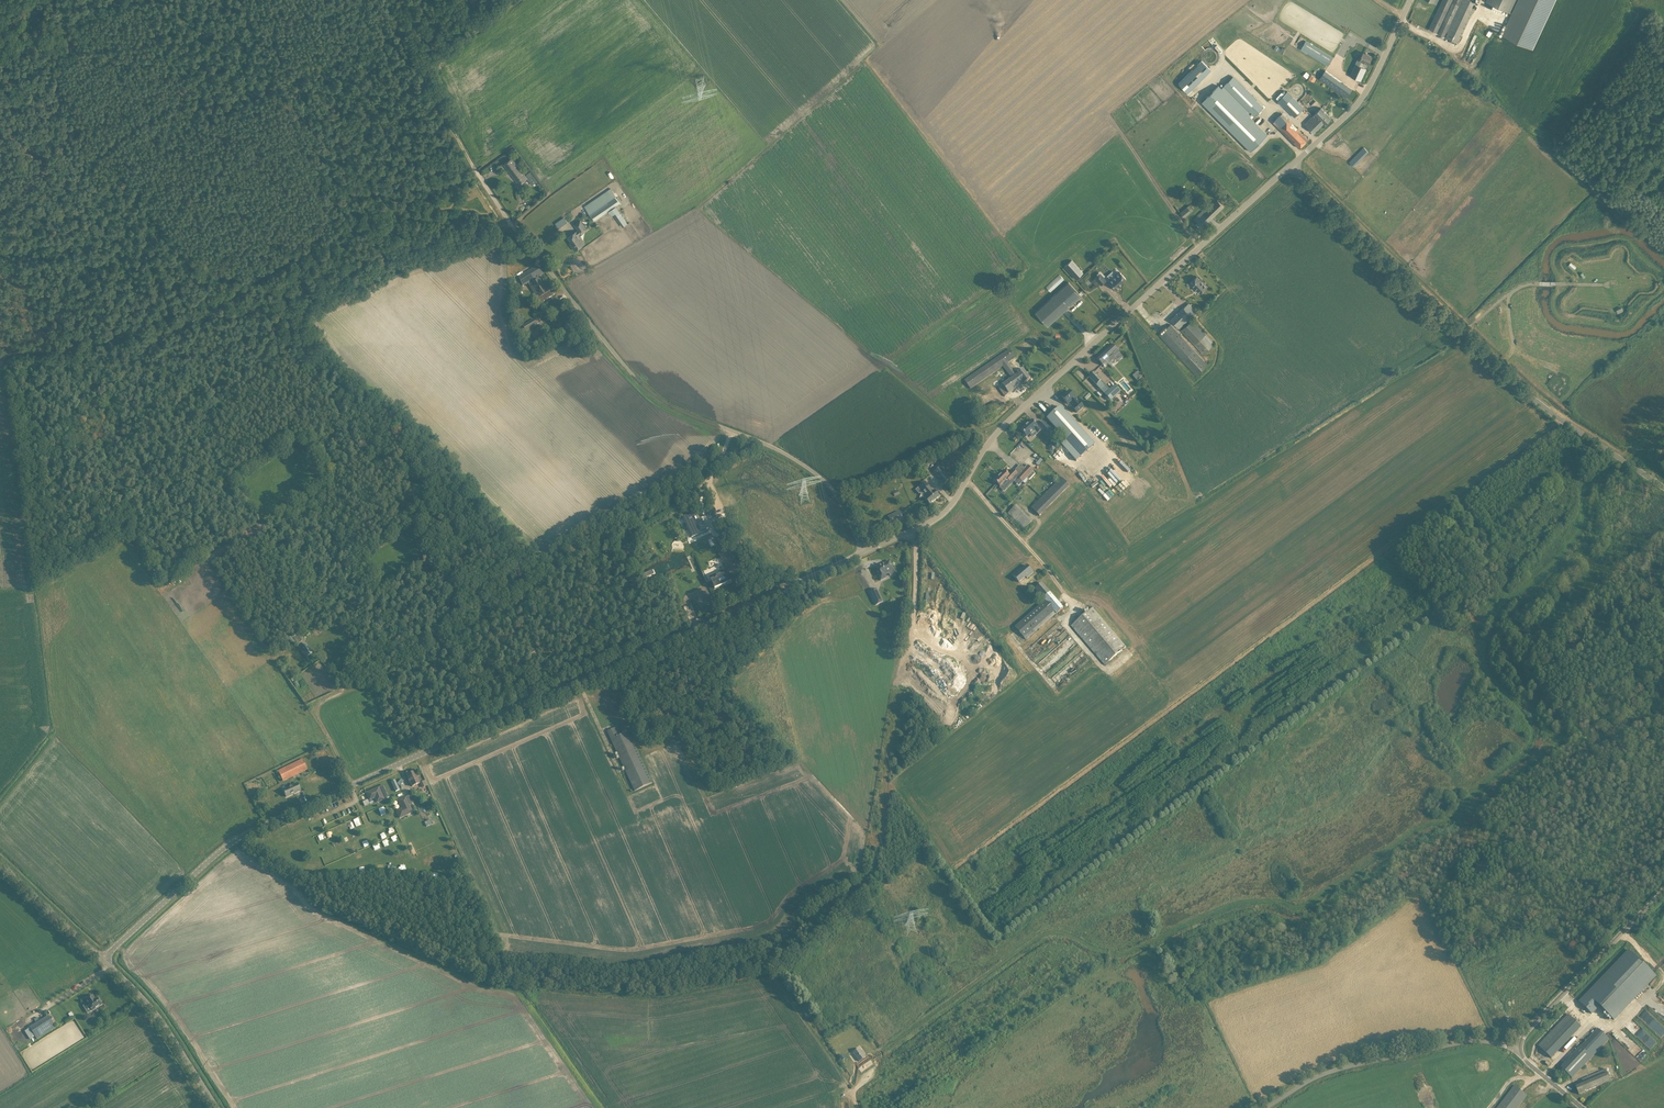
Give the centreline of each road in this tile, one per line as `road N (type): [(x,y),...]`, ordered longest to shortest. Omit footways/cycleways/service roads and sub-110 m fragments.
road 1 (track): [(1663,422),(1590,484),(1577,534),(1498,608),(1485,659),(1533,724),(1531,745),(1449,821),(1424,827),(1300,909),(1228,907),(1121,953)]
road 2 (unclassified): [(106,960),(225,847),(262,826),(867,554)]
road 3 (track): [(951,870),(1562,420)]
road 4 (unclassified): [(867,554),(827,487),(797,464),(675,409),(632,374),(478,174)]
road 5 (unclassified): [(1663,488),(1542,406),(1291,164)]
road 6 (unclassified): [(967,481),(1020,411),(1291,164)]
road 7 (track): [(463,622),(694,492),(727,448)]
road 8 (track): [(1106,952),(1057,932),(847,1081)]
road 9 (unclassified): [(1266,1107),(1345,1067),(1467,1041),(1514,1049)]
road 10 (track): [(395,30),(478,174),(395,210)]
road 11 (track): [(69,345),(190,320),(304,252)]
road 12 (track): [(463,622),(464,598),(425,534),(436,477),(406,437),(364,454)]
road 13 (unclassified): [(1514,1049),(1663,891)]
road 14 (unclassified): [(1291,164),(1364,95),(1410,0)]
road 15 (unclassified): [(217,1107),(166,1025),(106,960)]
road 16 (unclassified): [(1083,608),(967,481)]
road 17 (track): [(352,786),(318,708),(391,673)]
road 18 (track): [(899,683),(916,601),(917,530)]
road 19 (unclassified): [(106,960),(0,861)]
road 20 (track): [(118,0),(0,62)]
road 21 (track): [(512,224),(386,213)]
road 22 (unclassified): [(867,554),(937,518),(967,481)]

